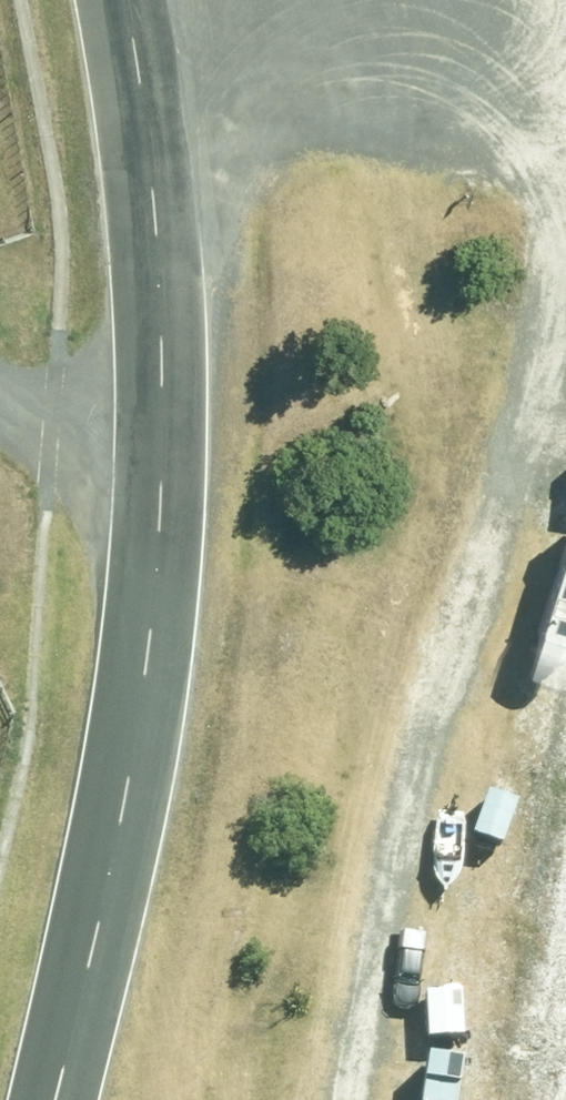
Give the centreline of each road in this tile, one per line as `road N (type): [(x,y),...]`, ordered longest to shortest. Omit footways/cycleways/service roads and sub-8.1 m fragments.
road 1 (track): [(549,0),(565,396),(436,783),(363,1099)]
road 2 (secondary): [(99,0),(129,144),(116,719),(31,1099)]

